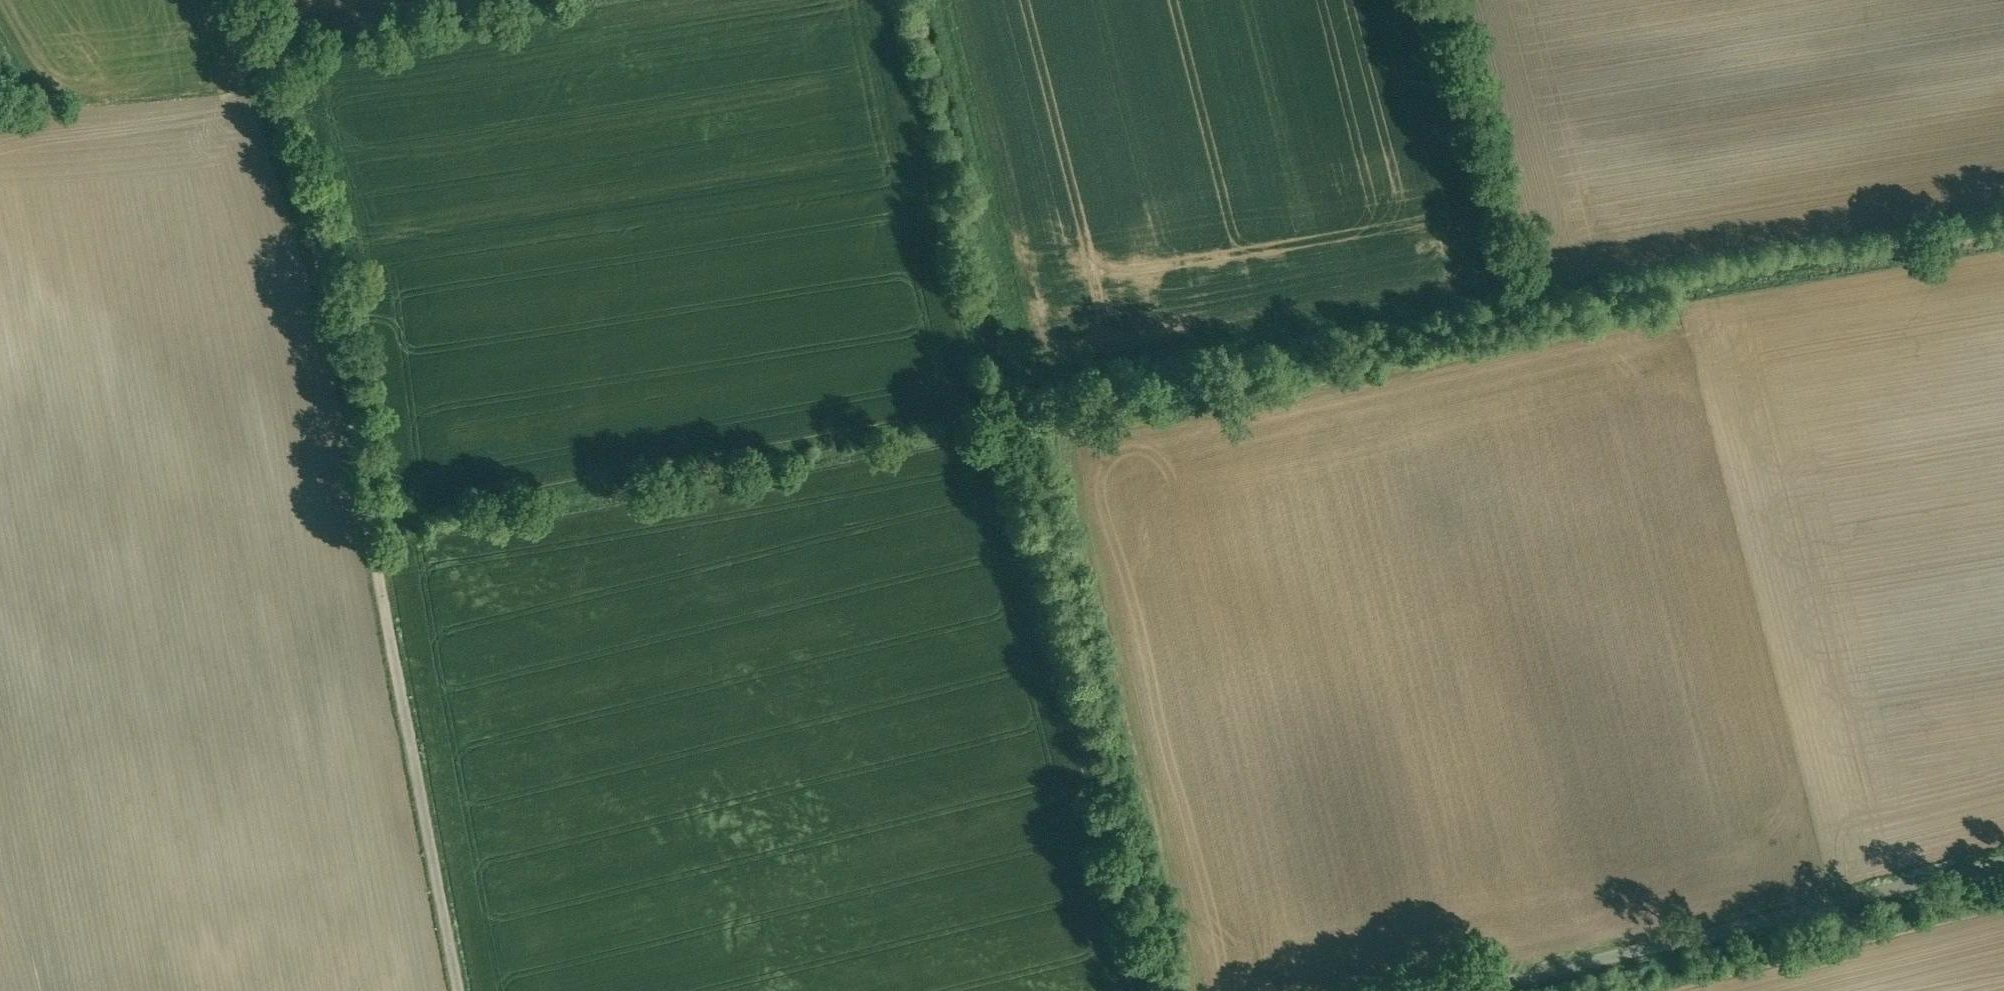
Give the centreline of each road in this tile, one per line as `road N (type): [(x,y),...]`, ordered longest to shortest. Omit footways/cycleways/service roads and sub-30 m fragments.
road 1 (residential): [(459,990),(337,361),(254,0)]
road 2 (residential): [(1424,990),(2003,845)]

